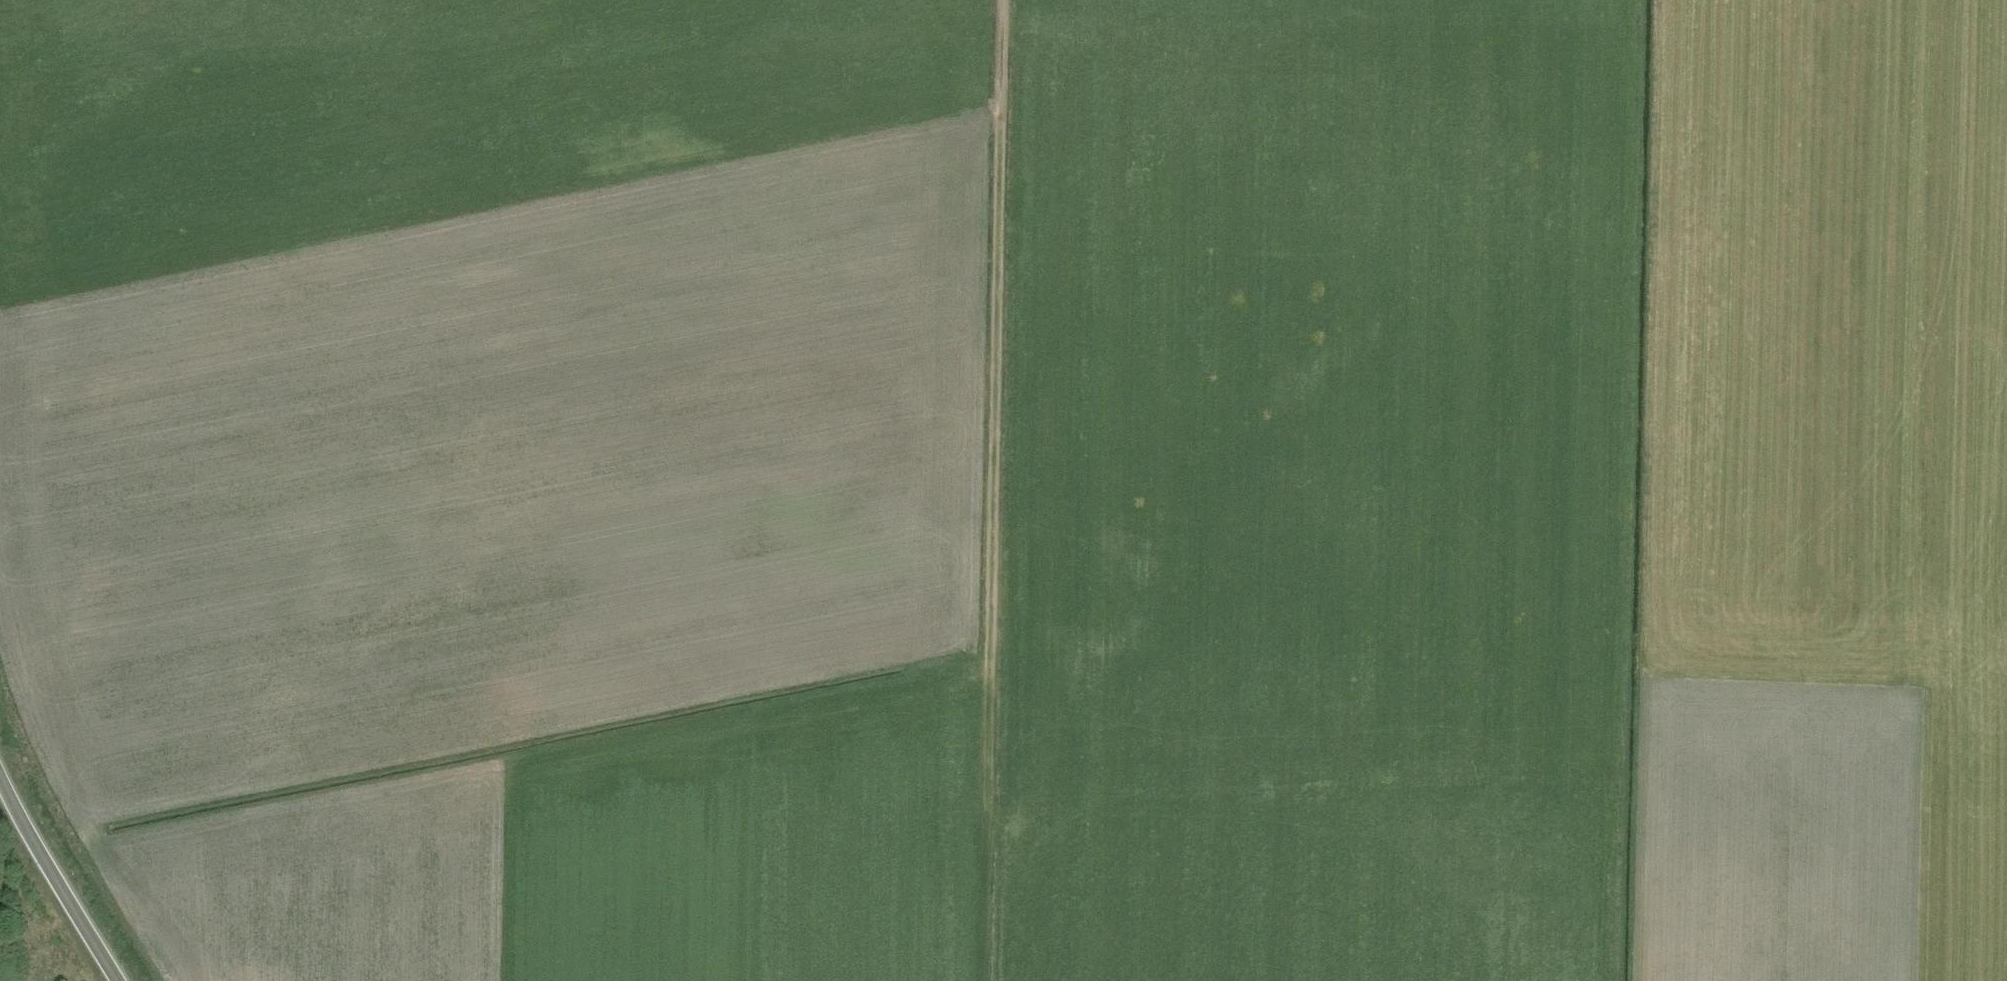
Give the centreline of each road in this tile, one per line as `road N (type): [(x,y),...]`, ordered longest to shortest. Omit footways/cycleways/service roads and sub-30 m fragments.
road 1 (track): [(987,643),(1000,0)]
road 2 (trunk): [(120,980),(0,773)]

